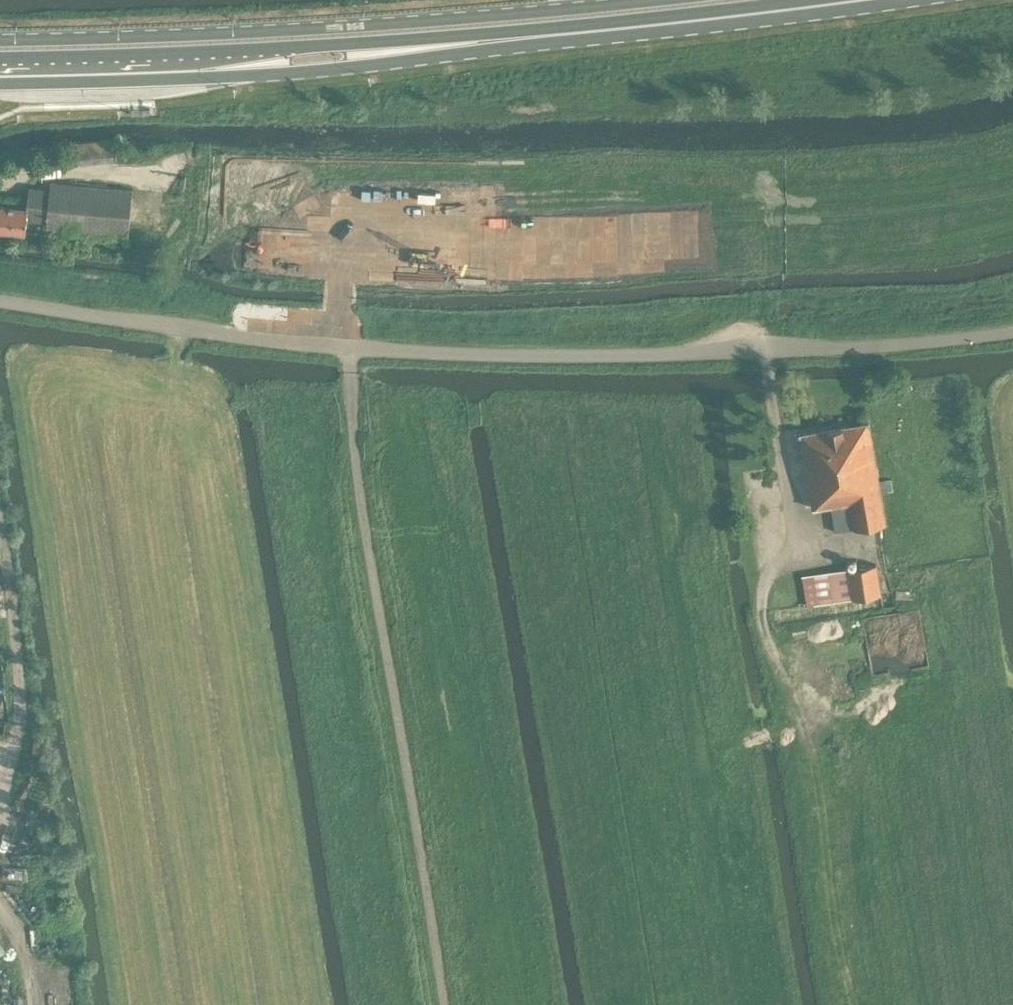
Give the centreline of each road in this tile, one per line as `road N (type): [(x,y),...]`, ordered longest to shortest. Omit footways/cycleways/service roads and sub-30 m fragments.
road 1 (residential): [(0,299),(329,344),(511,353),(859,345),(1012,330)]
road 2 (secondary): [(438,44),(827,0)]
road 3 (secondary): [(198,64),(349,64),(438,44)]
road 4 (secondary): [(438,44),(343,42),(198,64)]
road 5 (track): [(0,782),(23,705),(0,557)]
road 6 (secondary): [(198,64),(0,67)]
road 7 (track): [(190,481),(179,326)]

